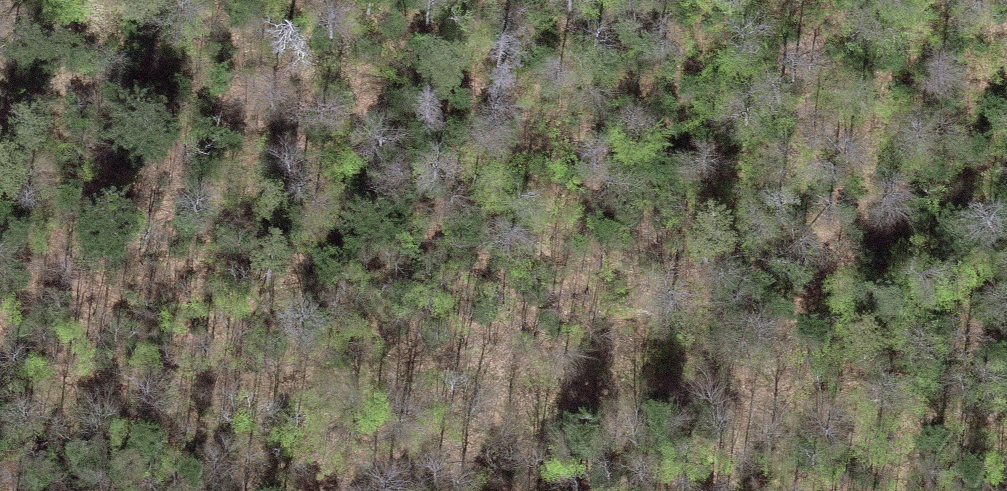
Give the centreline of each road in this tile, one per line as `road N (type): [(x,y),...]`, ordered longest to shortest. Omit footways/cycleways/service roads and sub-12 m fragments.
road 1 (track): [(288,490),(637,378),(1006,441)]
road 2 (track): [(0,383),(272,388),(637,378)]

